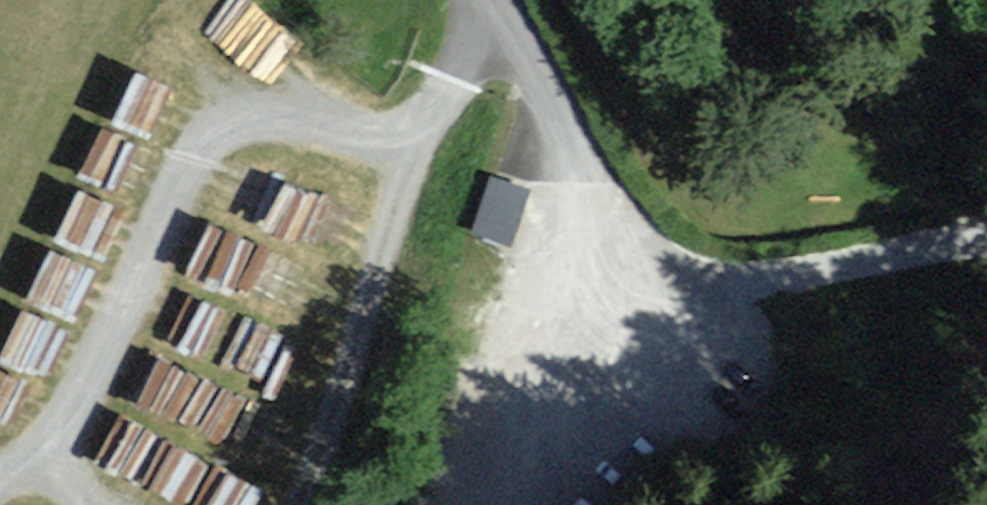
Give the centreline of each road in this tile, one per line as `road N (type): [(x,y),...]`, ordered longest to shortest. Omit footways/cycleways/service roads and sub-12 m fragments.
road 1 (track): [(0,476),(35,464),(205,137),(237,123),(409,137)]
road 2 (track): [(409,137),(304,504)]
road 3 (track): [(533,504),(592,210)]
road 4 (residential): [(488,0),(592,210)]
road 5 (track): [(409,137),(499,16)]

